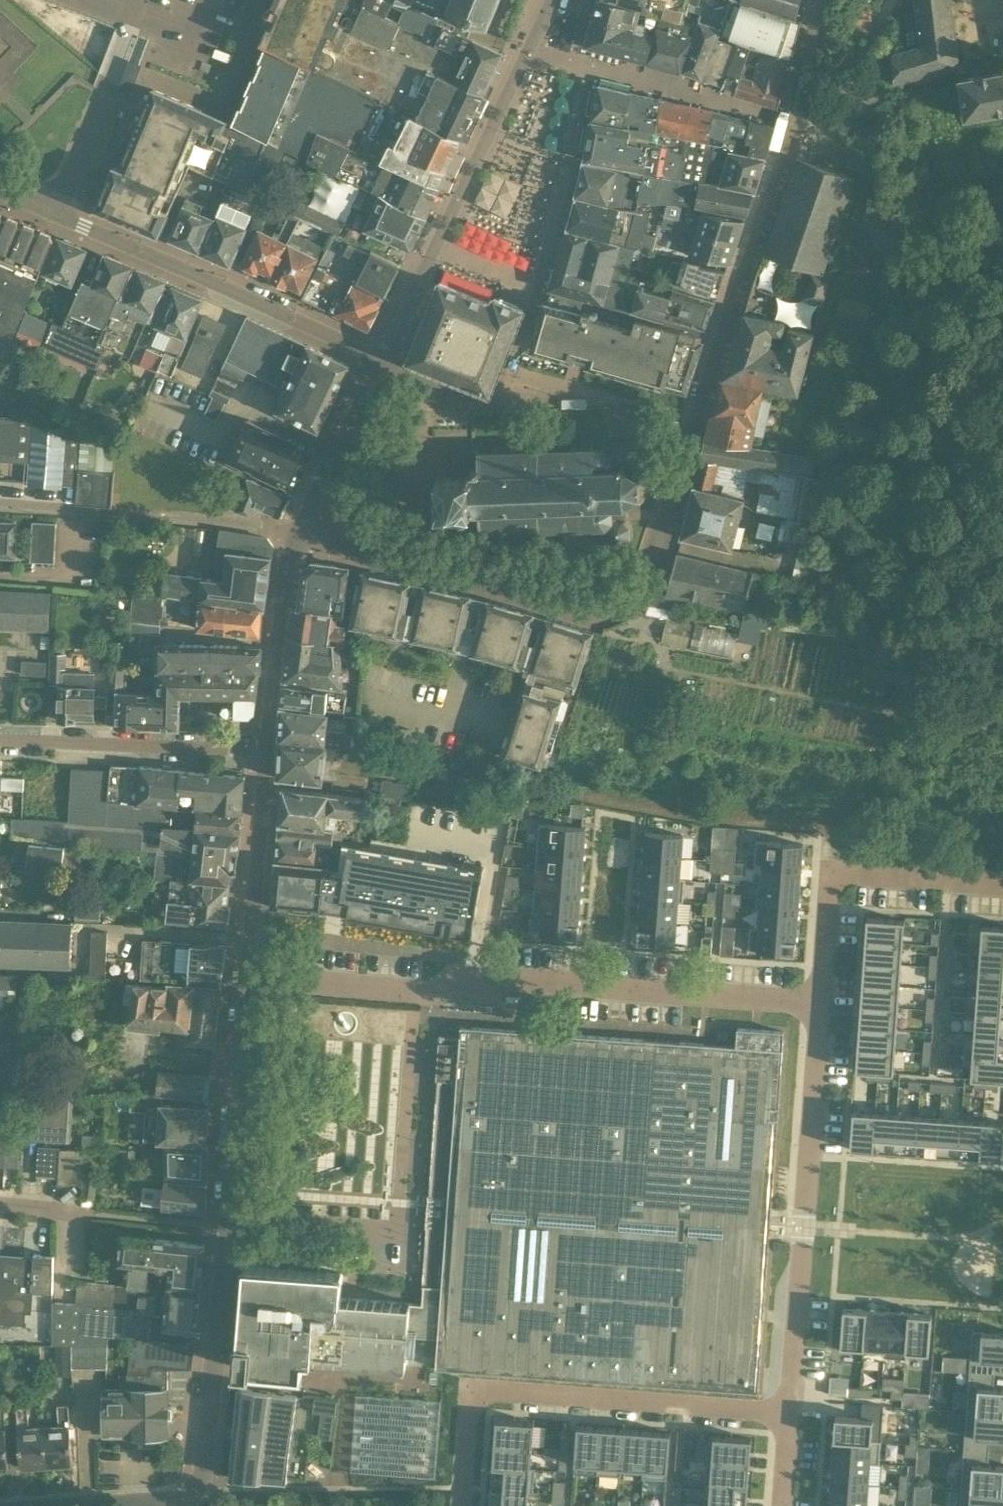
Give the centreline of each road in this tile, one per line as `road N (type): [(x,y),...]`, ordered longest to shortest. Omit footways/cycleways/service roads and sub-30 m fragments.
road 1 (residential): [(298,530),(578,607),(611,603),(635,586),(795,114),(825,0)]
road 2 (residential): [(821,1003),(460,974),(429,992),(251,975)]
road 3 (residential): [(251,975),(200,1502)]
road 4 (residential): [(459,1505),(466,1384),(793,1409)]
road 5 (residential): [(793,1409),(821,1003)]
road 6 (residential): [(211,279),(373,361),(373,378),(298,530)]
road 7 (residential): [(821,1003),(830,873),(1002,884)]
road 8 (residential): [(267,749),(0,741)]
road 9 (residential): [(267,749),(251,975)]
road 10 (residential): [(298,530),(287,566),(267,749)]
road 11 (residential): [(126,32),(58,209)]
road 12 (residential): [(211,279),(58,209)]
road 13 (unclassified): [(136,515),(0,505)]

